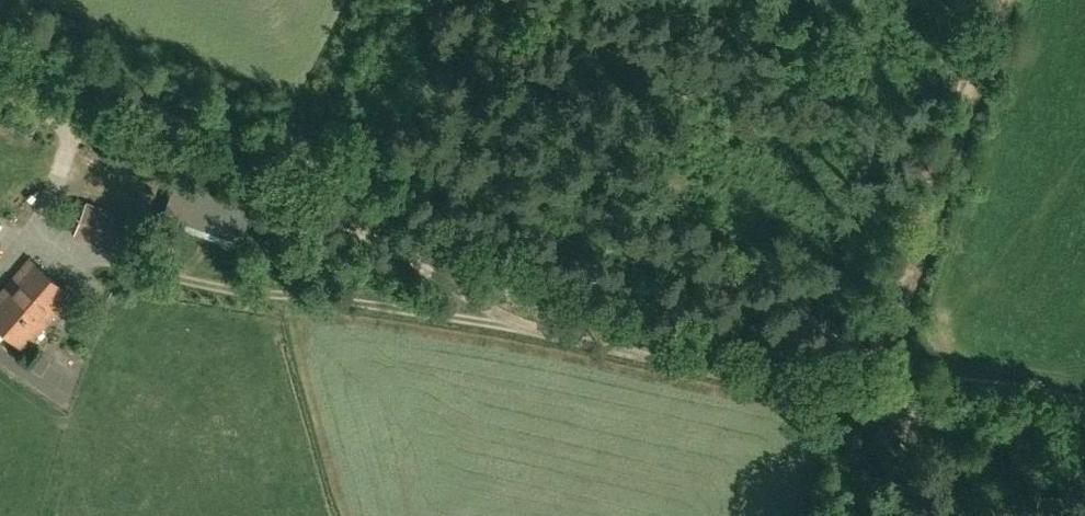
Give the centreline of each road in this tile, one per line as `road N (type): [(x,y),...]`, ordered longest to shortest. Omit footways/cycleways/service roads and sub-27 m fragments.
road 1 (track): [(0,100),(395,252),(516,328),(827,398)]
road 2 (track): [(516,328),(126,270),(79,250),(44,218)]
road 3 (track): [(827,398),(1084,460)]

